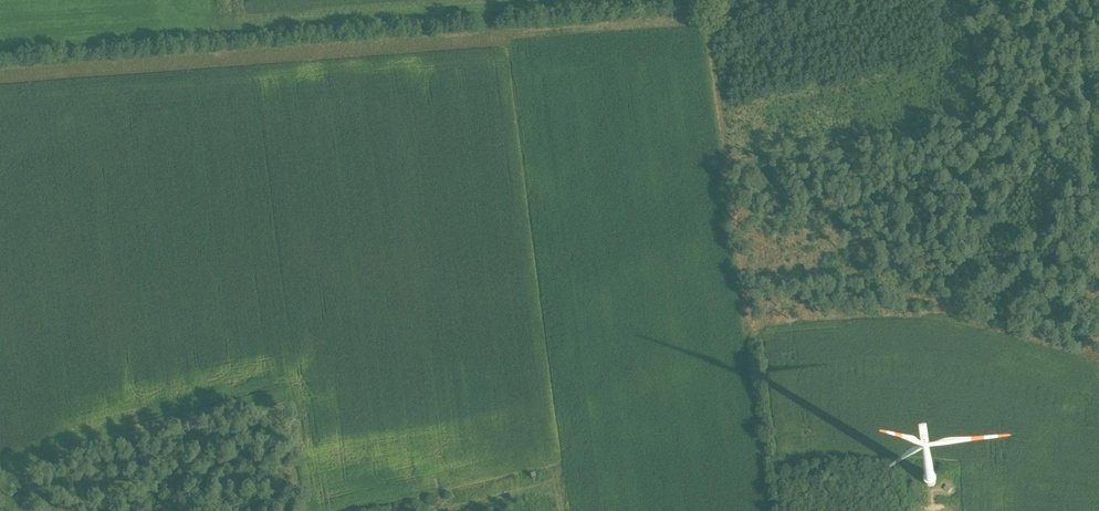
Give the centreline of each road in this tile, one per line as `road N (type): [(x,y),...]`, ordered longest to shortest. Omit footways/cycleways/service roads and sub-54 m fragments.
road 1 (track): [(448,510),(558,487),(561,510)]

